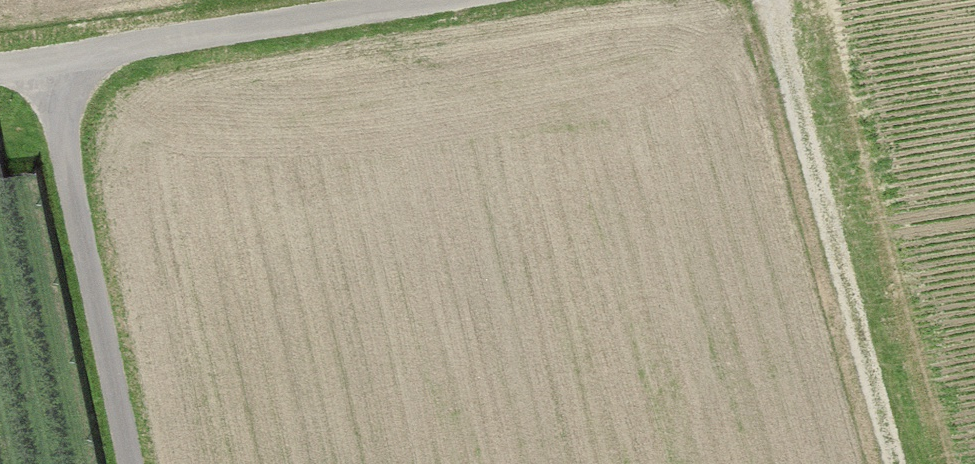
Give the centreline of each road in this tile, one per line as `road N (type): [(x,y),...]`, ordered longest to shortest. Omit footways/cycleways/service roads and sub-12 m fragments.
road 1 (track): [(766,0),(897,463)]
road 2 (track): [(0,67),(44,60),(131,463)]
road 3 (unclassified): [(432,0),(44,60)]

